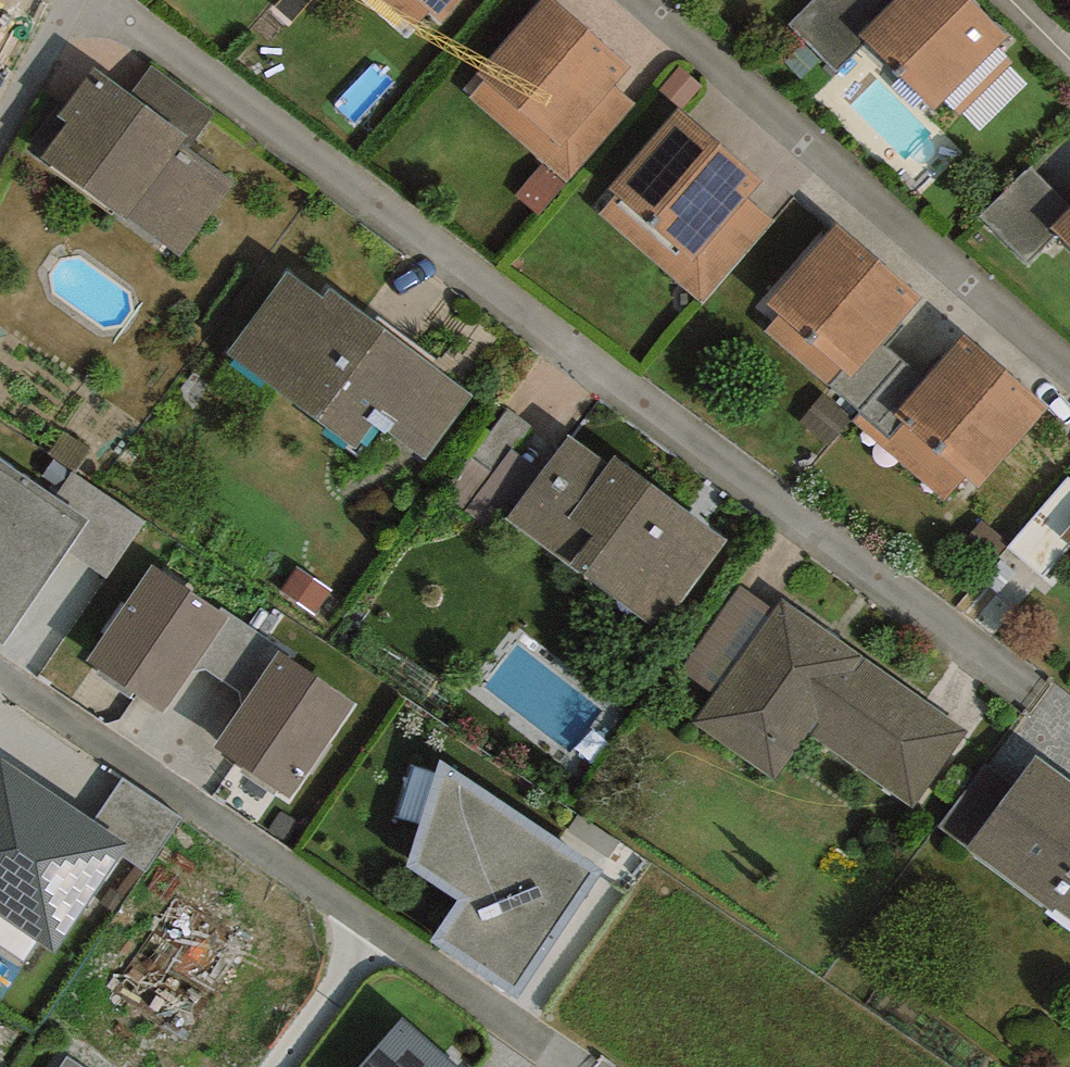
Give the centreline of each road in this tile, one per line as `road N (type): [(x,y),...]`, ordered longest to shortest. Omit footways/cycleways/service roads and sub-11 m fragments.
road 1 (residential): [(0,671),(585,1066)]
road 2 (residential): [(83,0),(0,147)]

